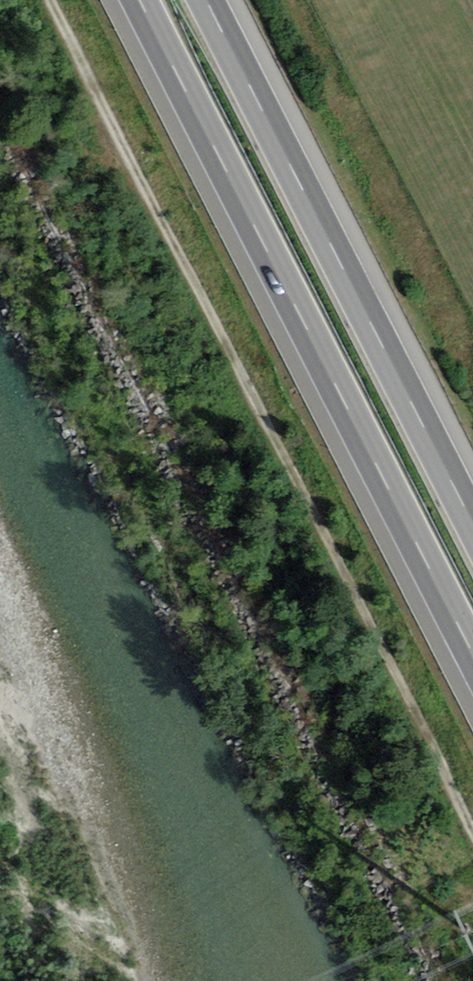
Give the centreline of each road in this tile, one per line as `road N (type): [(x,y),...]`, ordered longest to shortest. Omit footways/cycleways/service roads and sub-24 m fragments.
road 1 (track): [(472,817),(327,550),(49,0)]
road 2 (motorway): [(136,0),(472,663)]
road 3 (motorway): [(472,534),(202,0)]

